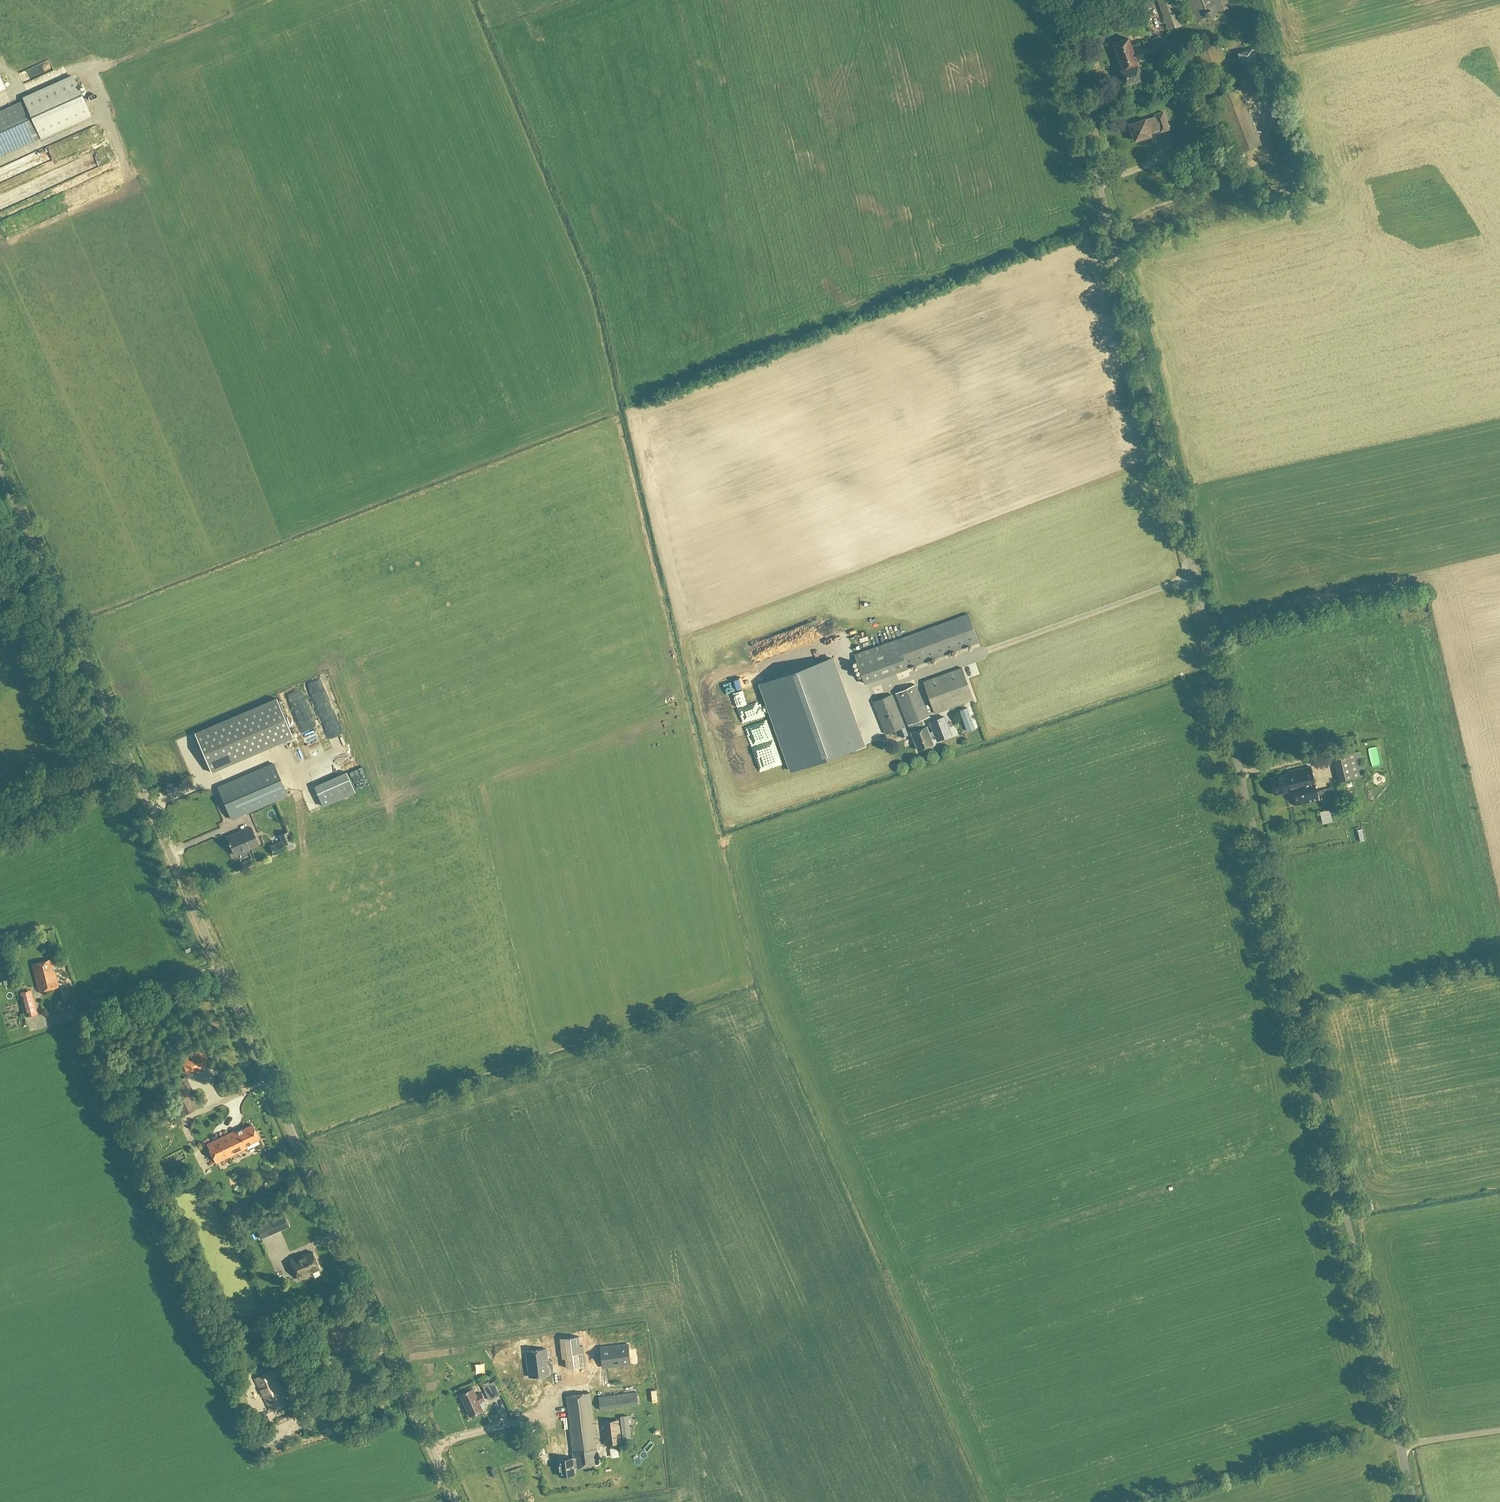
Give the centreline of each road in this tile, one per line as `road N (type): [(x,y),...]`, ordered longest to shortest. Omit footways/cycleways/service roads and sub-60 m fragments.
road 1 (unclassified): [(1398,1447),(1193,576)]
road 2 (unclassified): [(456,1501),(126,762)]
road 3 (unclassified): [(1193,576),(1053,0)]
road 4 (unclassified): [(126,762),(0,475)]
road 5 (unclassified): [(981,654),(1193,576)]
road 6 (unclassified): [(126,762),(0,817)]

